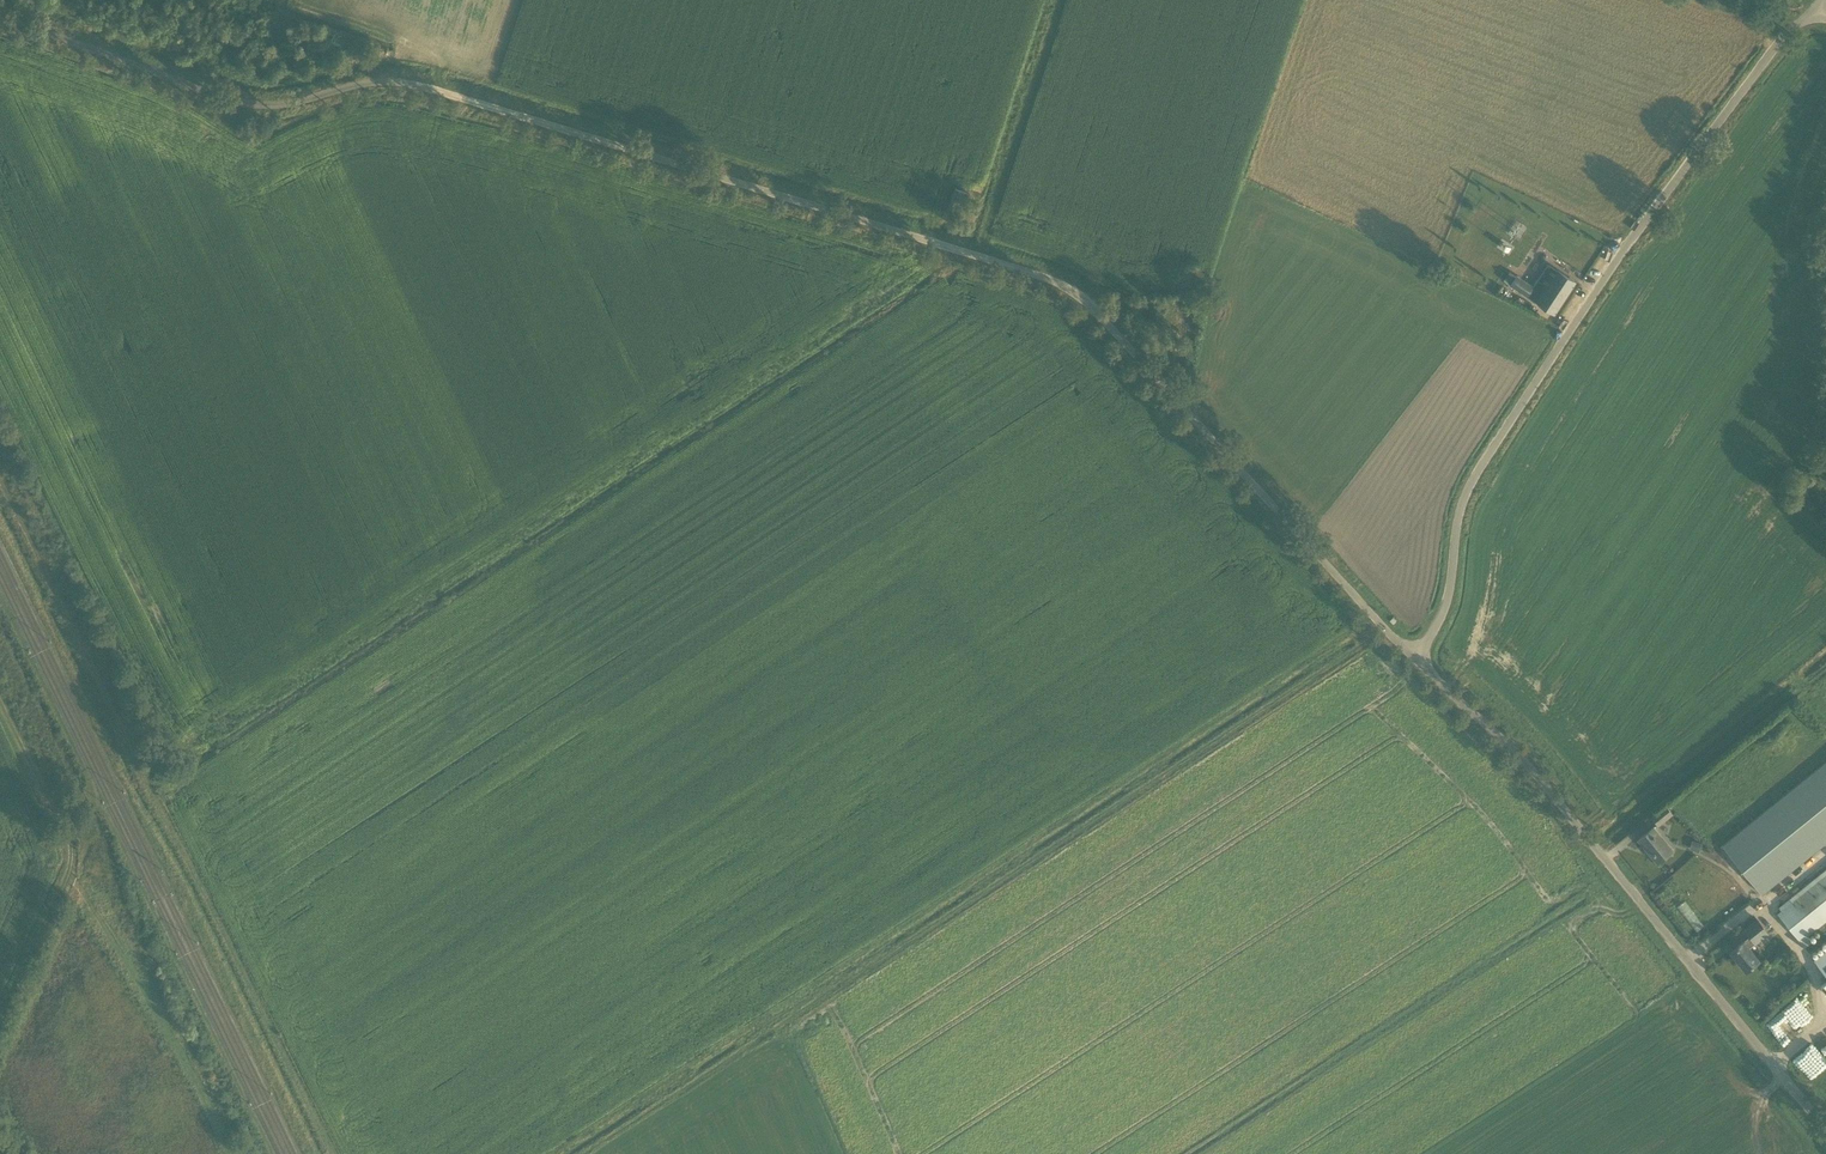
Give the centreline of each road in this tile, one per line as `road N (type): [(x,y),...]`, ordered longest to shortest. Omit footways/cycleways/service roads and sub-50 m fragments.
road 1 (track): [(1412,657),(1078,290),(1035,270),(397,82),(359,83),(299,104),(246,106),(0,17)]
road 2 (unclassified): [(1825,1132),(1587,839),(1412,657),(1445,609),(1467,493),(1619,256),(1772,50),(1815,11)]
road 3 (track): [(0,481),(332,1153)]
road 4 (track): [(0,1016),(65,885),(66,831)]
road 5 (track): [(0,696),(66,831)]

